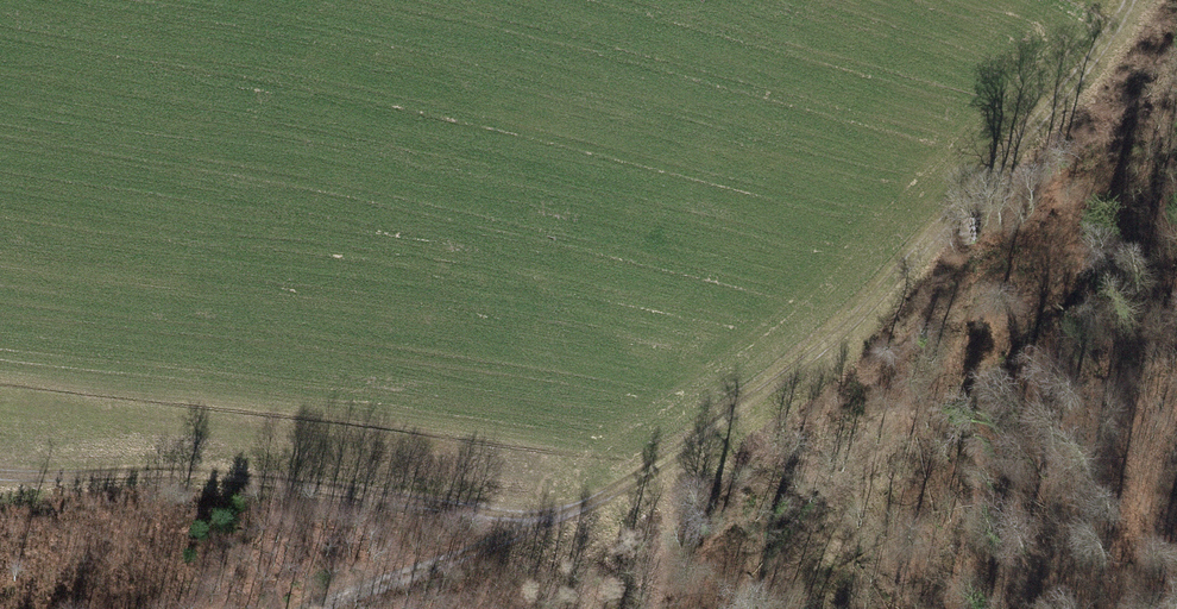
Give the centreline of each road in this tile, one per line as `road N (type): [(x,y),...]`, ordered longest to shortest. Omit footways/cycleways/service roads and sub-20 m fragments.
road 1 (track): [(1131,0),(1101,52),(837,335),(717,426),(550,523),(301,608)]
road 2 (track): [(550,523),(268,480),(0,469)]
road 3 (track): [(648,608),(673,452)]

